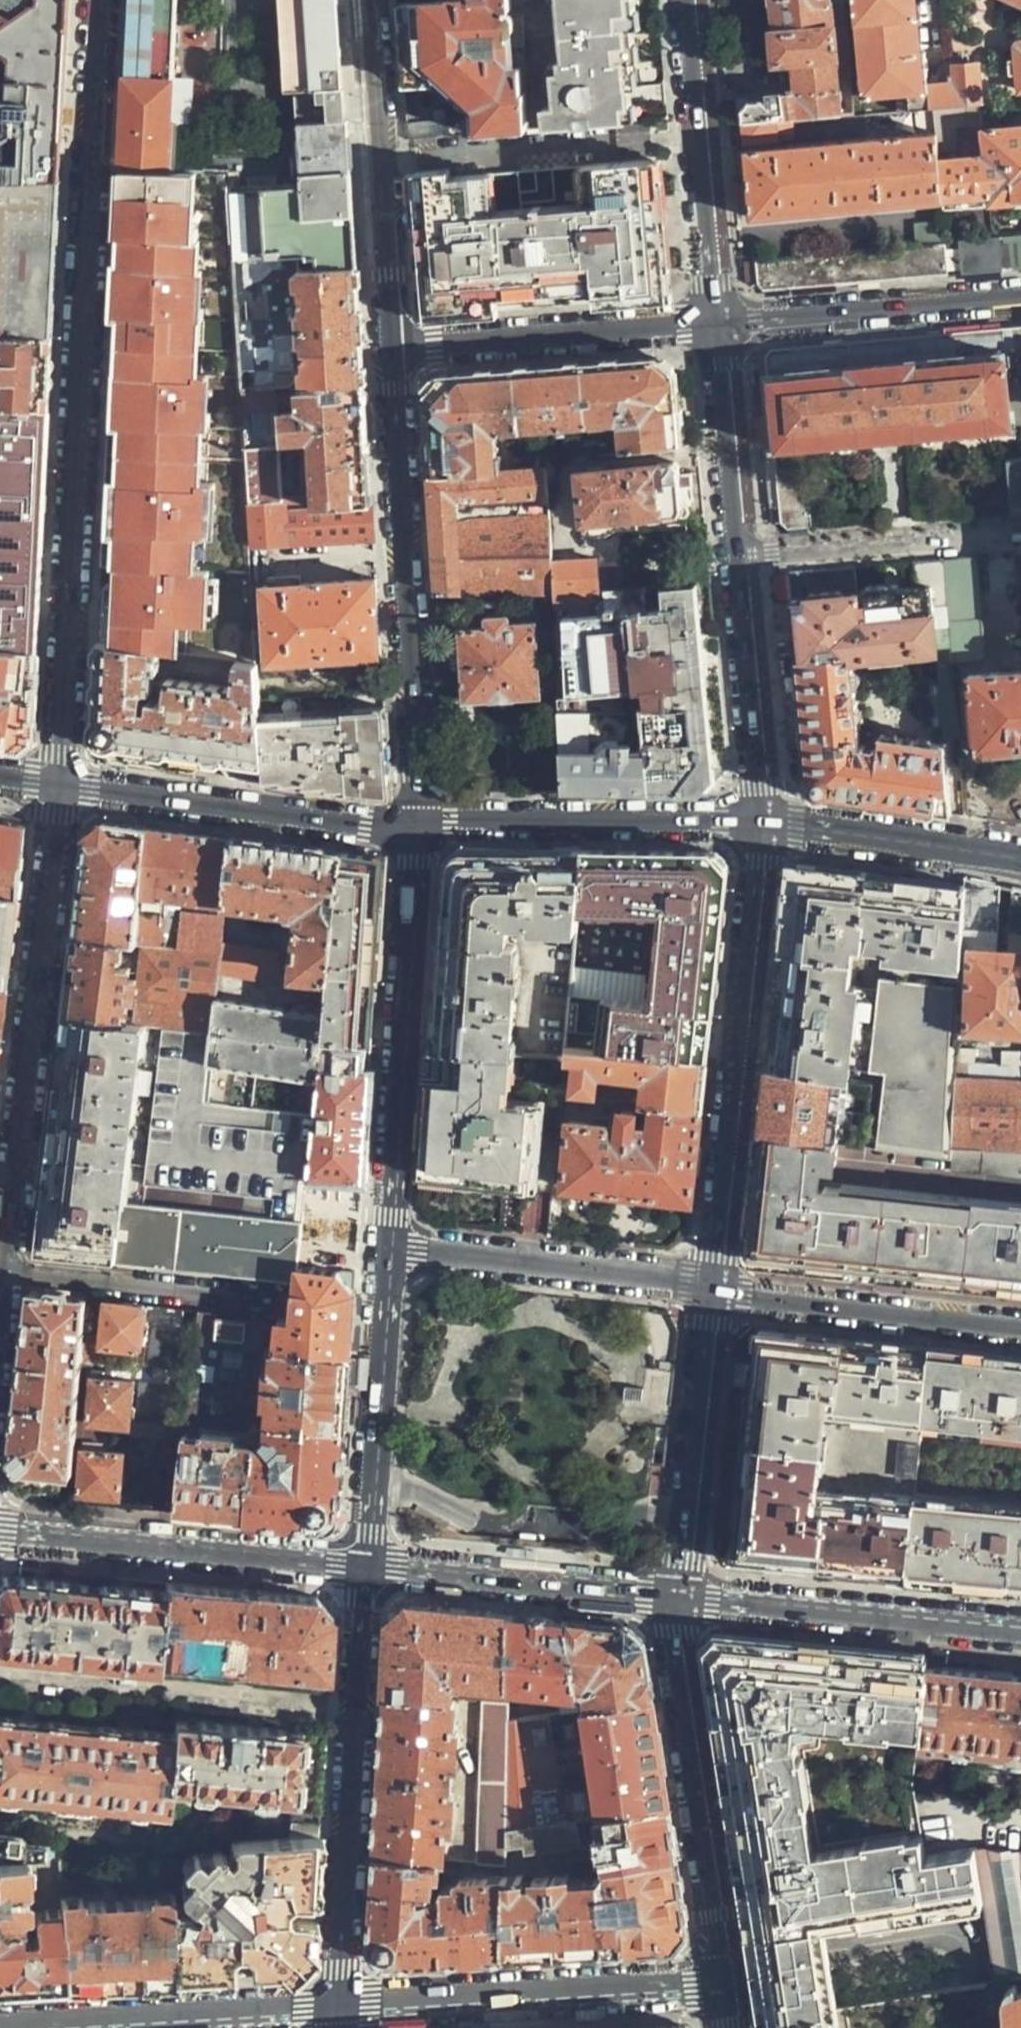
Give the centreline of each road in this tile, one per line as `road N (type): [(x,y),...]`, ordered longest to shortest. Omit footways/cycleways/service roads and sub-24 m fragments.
road 1 (residential): [(59,792),(95,0)]
road 2 (residential): [(0,1308),(59,792)]
road 3 (tertiary): [(719,324),(759,829)]
road 4 (residential): [(393,351),(420,829)]
road 5 (tertiary): [(759,829),(712,1294)]
road 6 (residential): [(387,1250),(420,829)]
road 7 (tertiary): [(338,2011),(726,1983)]
road 8 (tertiary): [(676,1599),(673,1631),(726,1983)]
road 9 (residential): [(365,1567),(0,1535)]
road 10 (residential): [(420,829),(59,792)]
road 11 (residential): [(0,1684),(356,1715)]
road 12 (residential): [(370,0),(393,351)]
road 13 (residential): [(1020,1632),(676,1599)]
road 14 (residential): [(759,829),(420,829)]
road 15 (residential): [(387,1250),(679,1281),(712,1294)]
road 16 (residential): [(719,324),(393,351)]
road 17 (tertiary): [(688,0),(719,324)]
road 18 (tertiary): [(18,2027),(338,2011)]
road 19 (residential): [(365,1567),(387,1250)]
road 20 (residential): [(676,1599),(365,1567)]
road 21 (residential): [(712,1294),(1020,1332)]
road 22 (tertiary): [(712,1294),(676,1599)]
road 23 (residential): [(1020,301),(719,324)]
road 24 (residential): [(338,2011),(356,1715)]
road 25 (residential): [(1020,860),(759,829)]
road 26 (residential): [(356,1715),(365,1567)]

